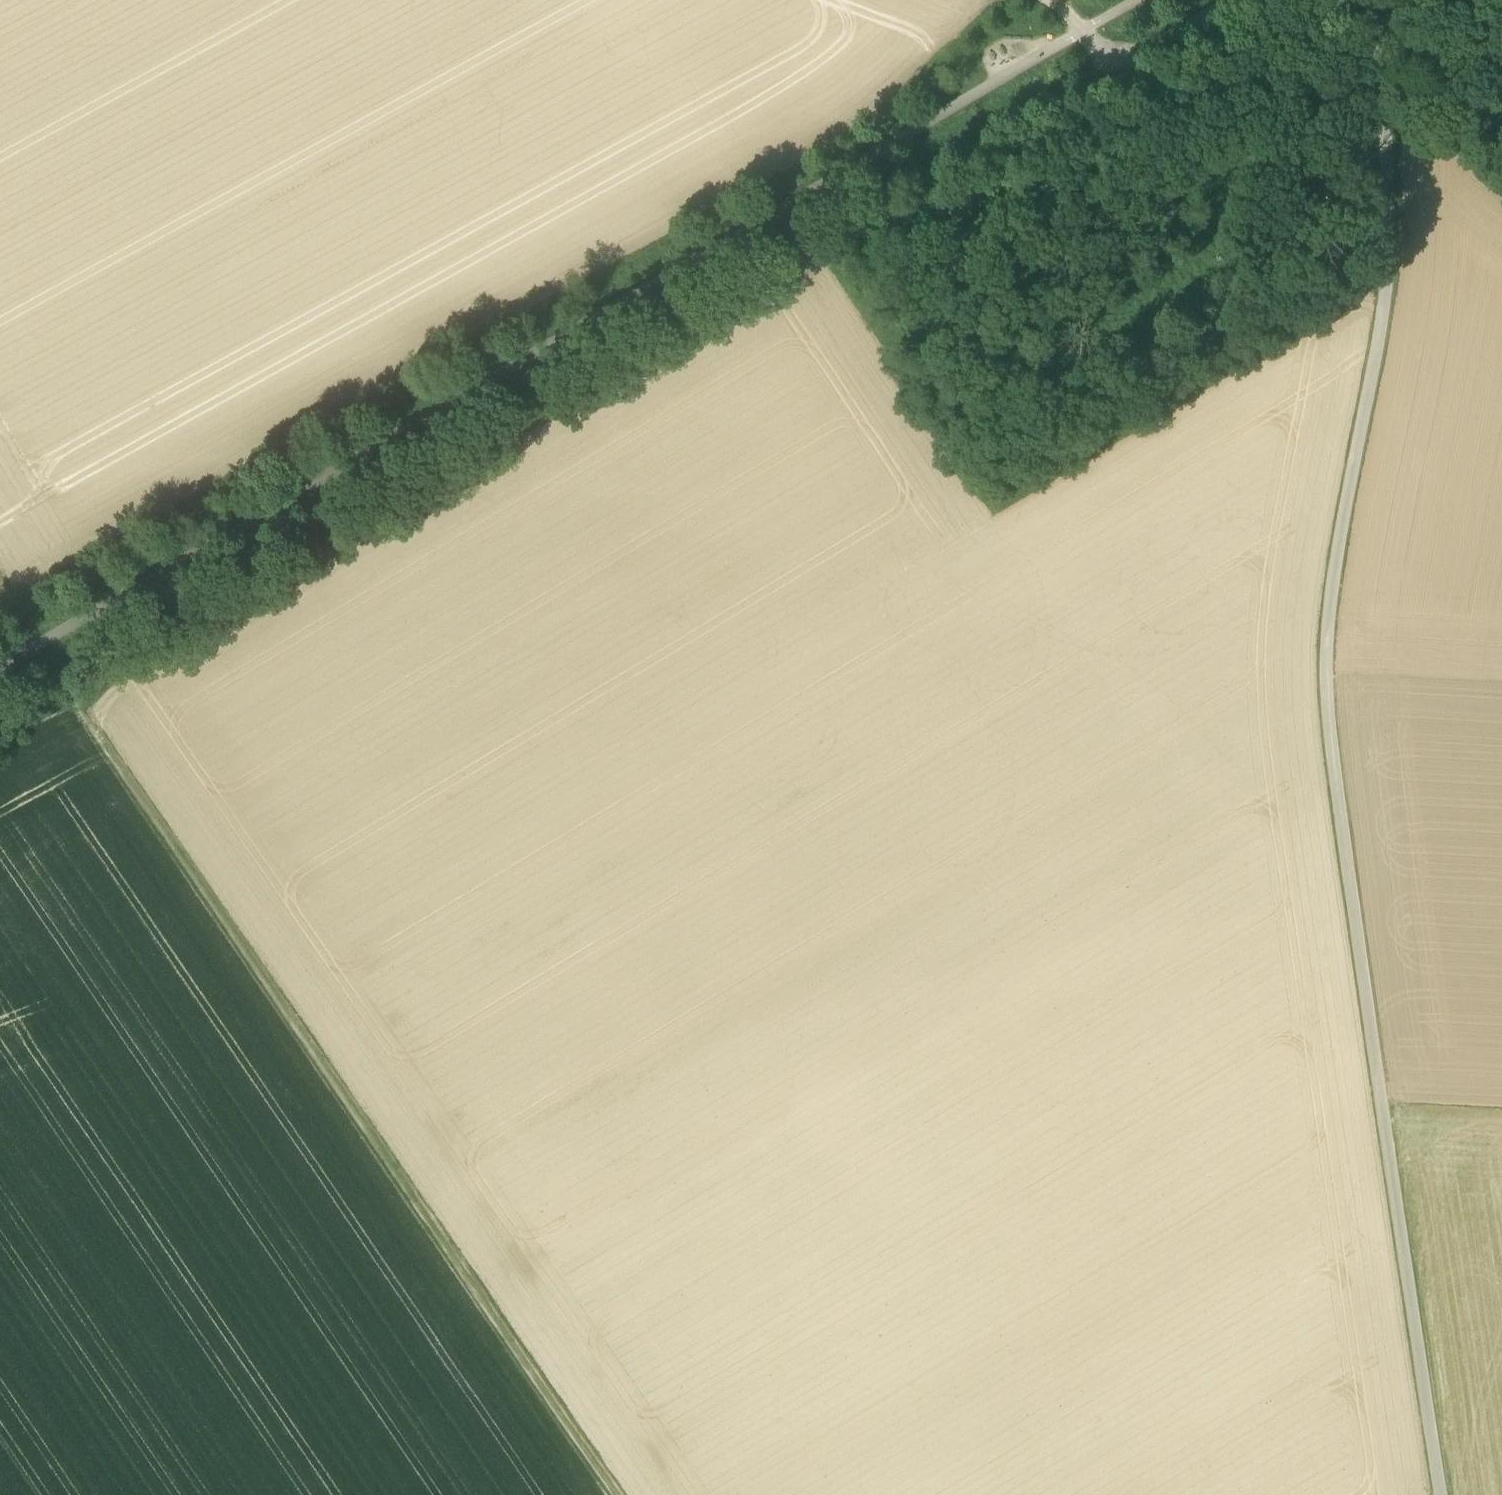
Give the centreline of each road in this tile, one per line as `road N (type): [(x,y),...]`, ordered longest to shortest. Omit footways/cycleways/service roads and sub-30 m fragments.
road 1 (unclassified): [(1373,0),(1385,39),(1394,211),(1325,674),(1445,1494)]
road 2 (track): [(615,1494),(73,701)]
road 3 (unclassified): [(1052,0),(1108,75),(1242,0)]

